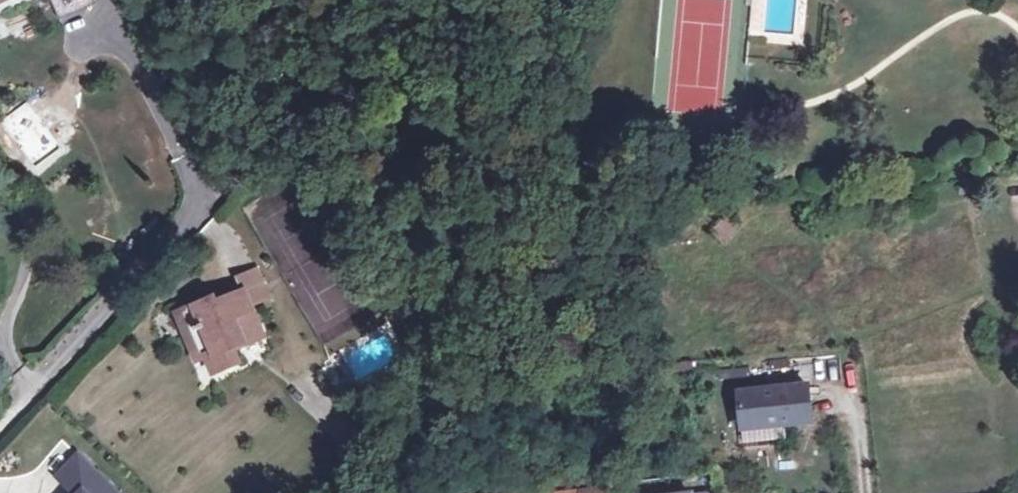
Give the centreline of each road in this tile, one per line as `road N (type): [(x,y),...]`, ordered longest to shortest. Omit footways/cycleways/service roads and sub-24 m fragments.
road 1 (residential): [(0,425),(134,285),(166,147),(114,26)]

